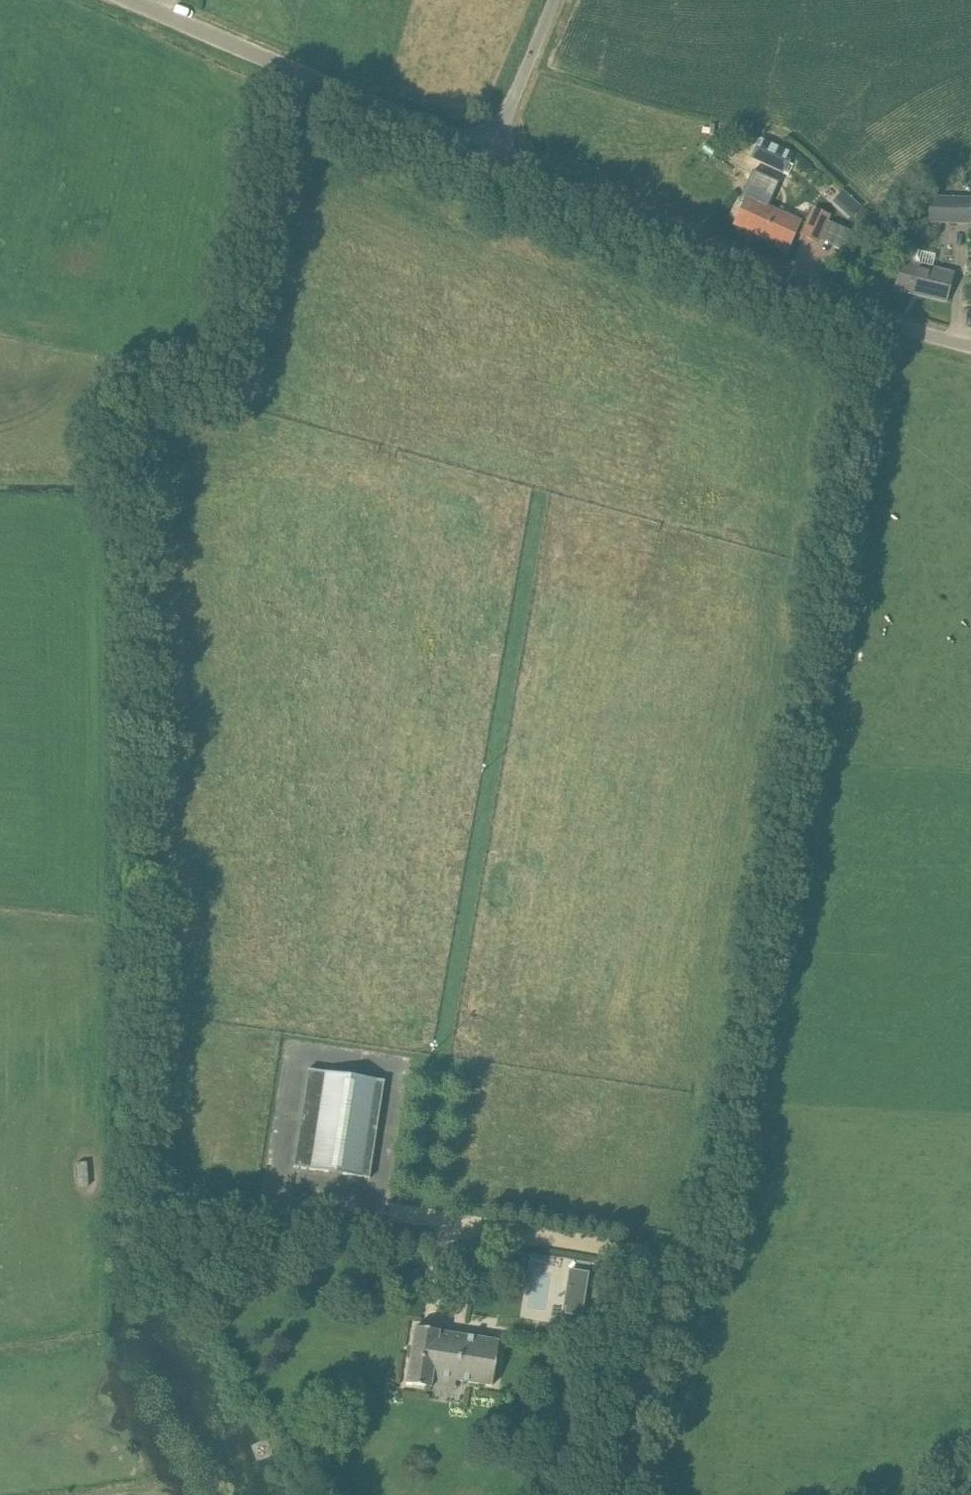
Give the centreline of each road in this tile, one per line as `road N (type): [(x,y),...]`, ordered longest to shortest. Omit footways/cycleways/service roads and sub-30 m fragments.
road 1 (unclassified): [(970,332),(911,319),(485,139)]
road 2 (unclassified): [(485,139),(147,0)]
road 3 (unclassified): [(485,139),(546,0)]

